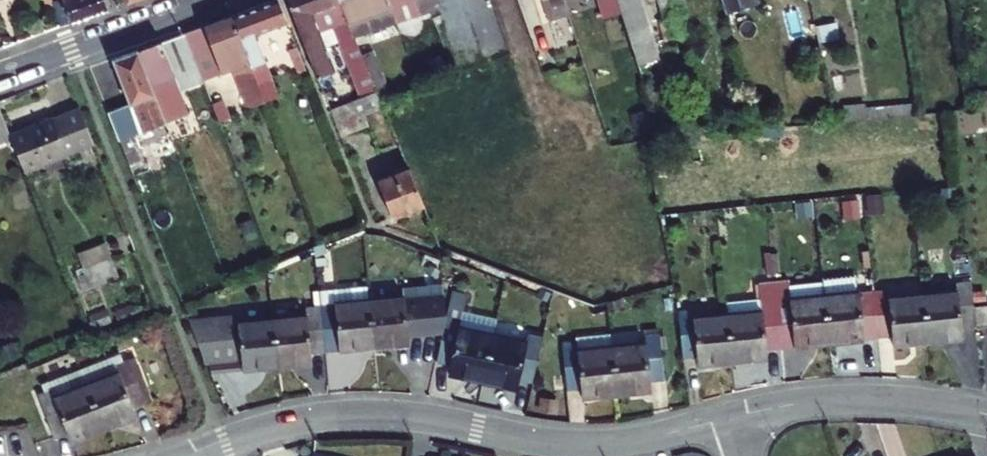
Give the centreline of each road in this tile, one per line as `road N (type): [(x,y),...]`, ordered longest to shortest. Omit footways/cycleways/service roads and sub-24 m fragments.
road 1 (residential): [(183,455),(324,414),(400,413),(572,443),(646,437),(732,415)]
road 2 (residential): [(732,415),(852,400),(986,414)]
road 3 (residential): [(0,75),(202,0)]

